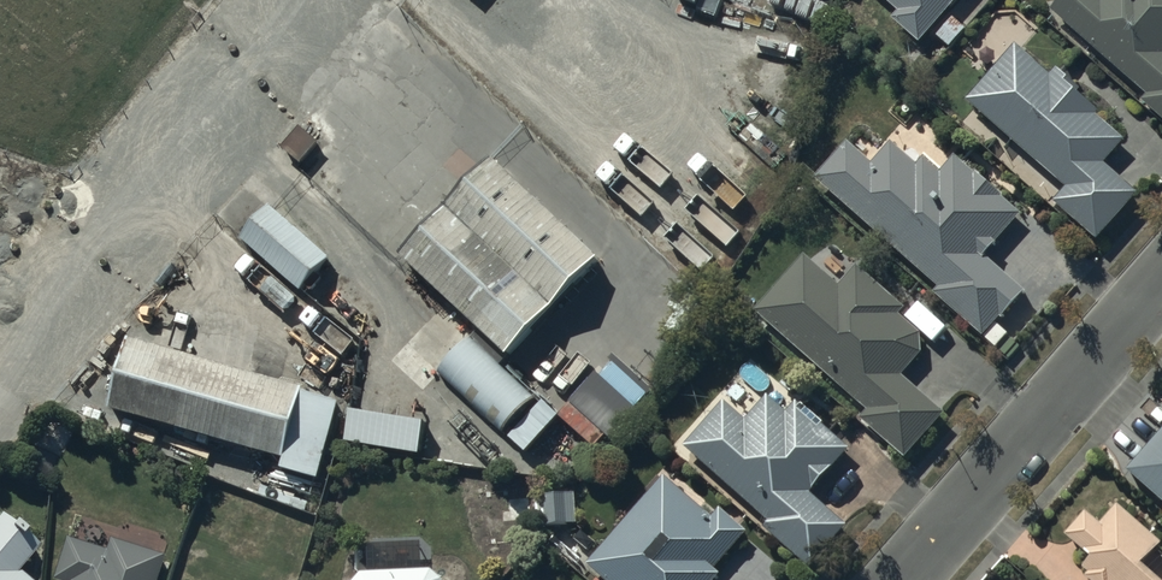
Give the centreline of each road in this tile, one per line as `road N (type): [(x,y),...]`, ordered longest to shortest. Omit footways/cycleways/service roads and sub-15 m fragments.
road 1 (residential): [(903,579),(1161,284)]

